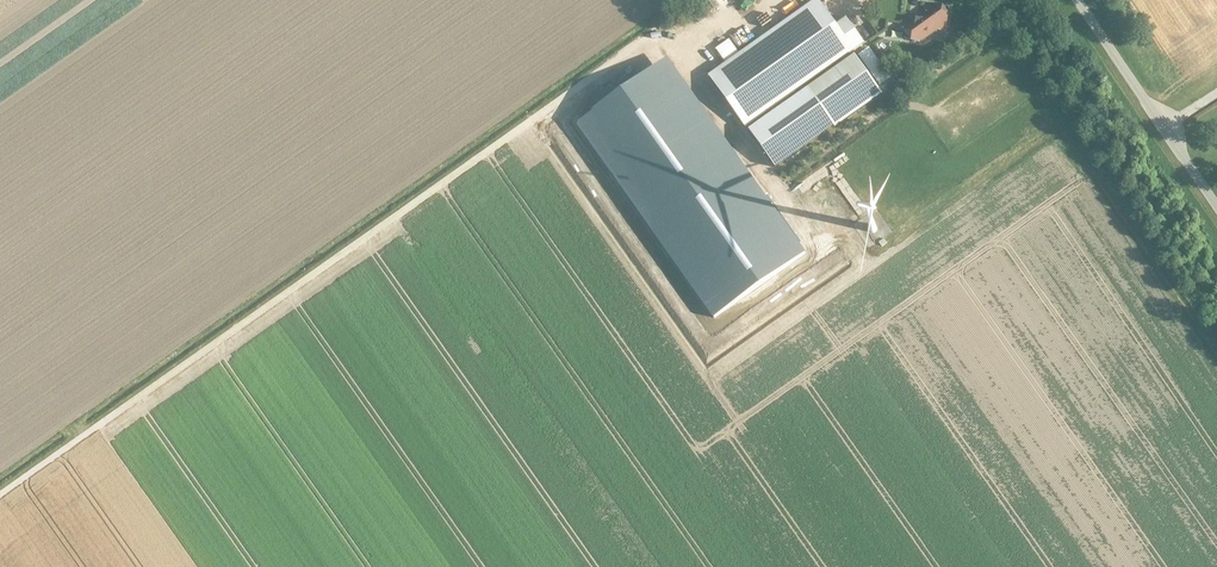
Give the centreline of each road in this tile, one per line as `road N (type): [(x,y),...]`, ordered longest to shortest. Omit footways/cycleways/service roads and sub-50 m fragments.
road 1 (unclassified): [(1216,207),(1077,0)]

